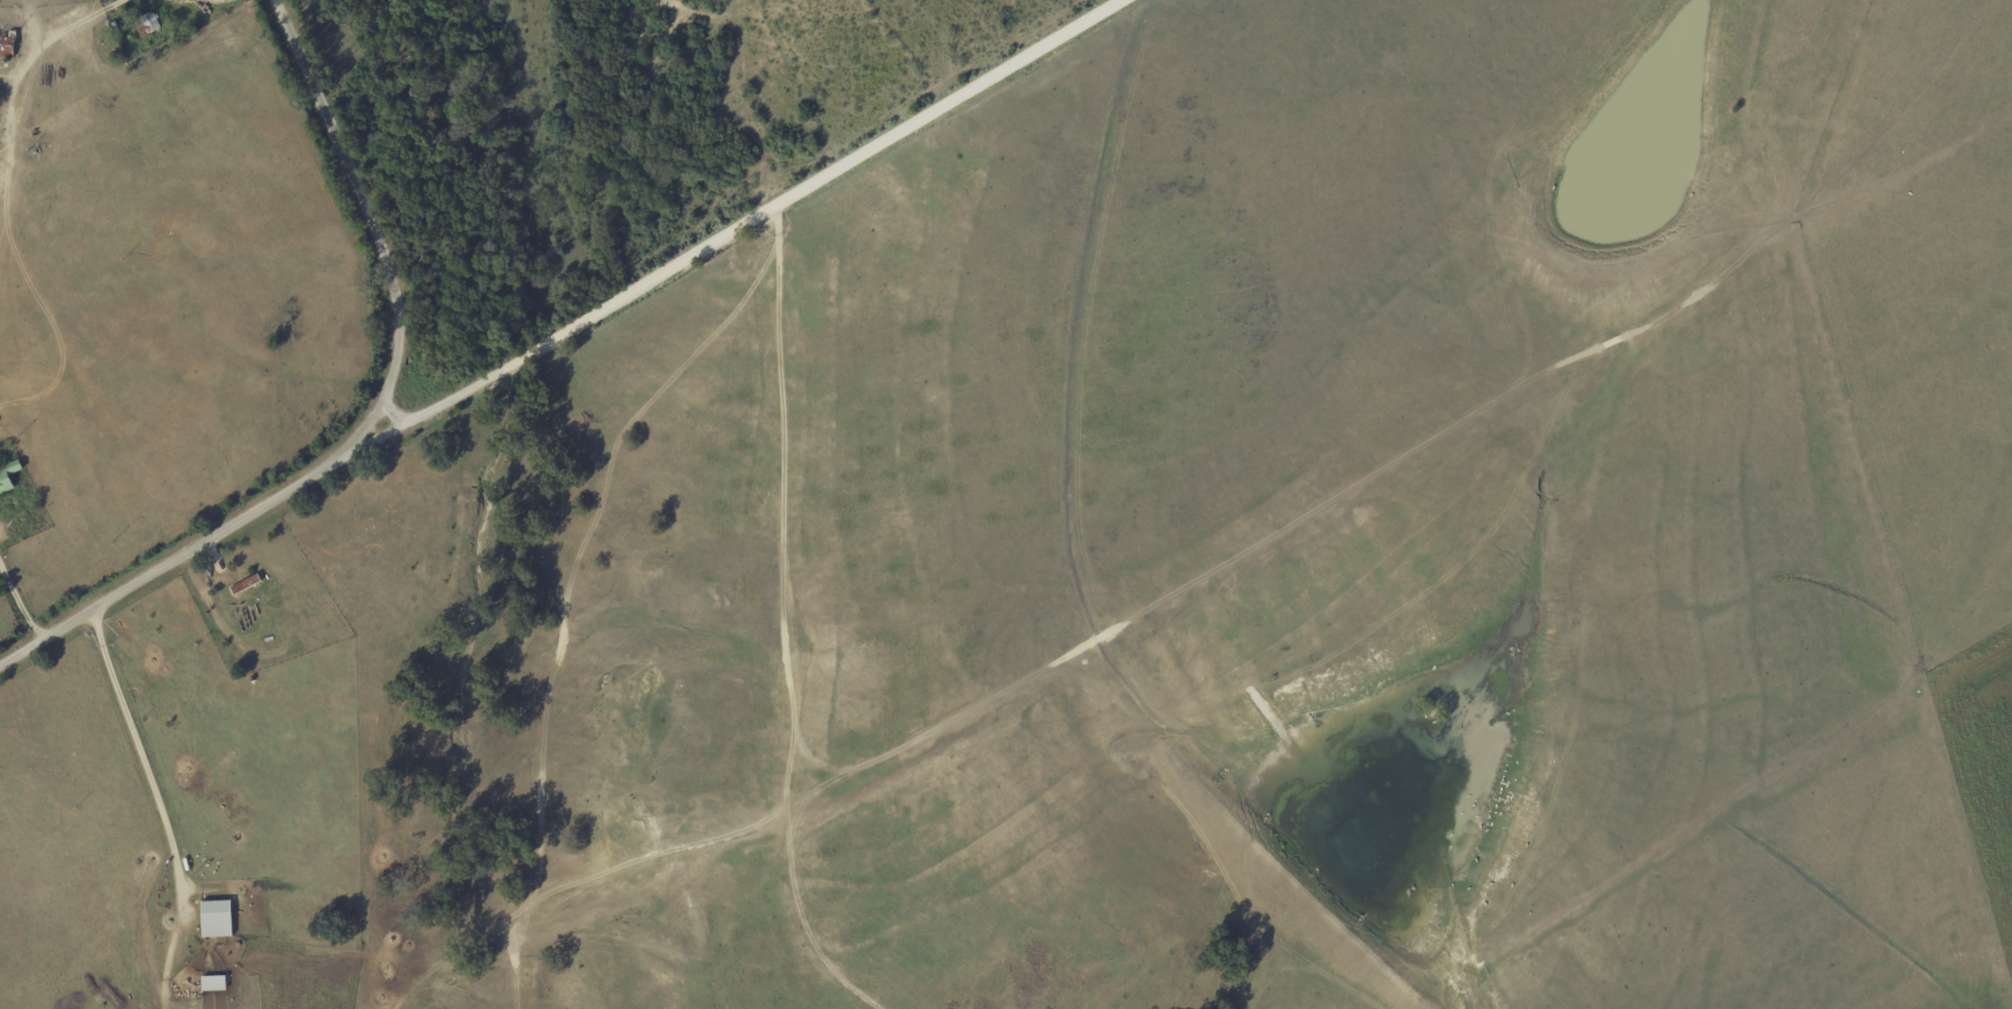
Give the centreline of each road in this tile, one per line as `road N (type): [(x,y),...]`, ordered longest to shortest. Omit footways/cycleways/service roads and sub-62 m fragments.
road 1 (residential): [(345,452),(508,366),(1120,0)]
road 2 (residential): [(0,667),(327,467),(360,437),(383,400),(397,336),(388,268),(275,0)]

